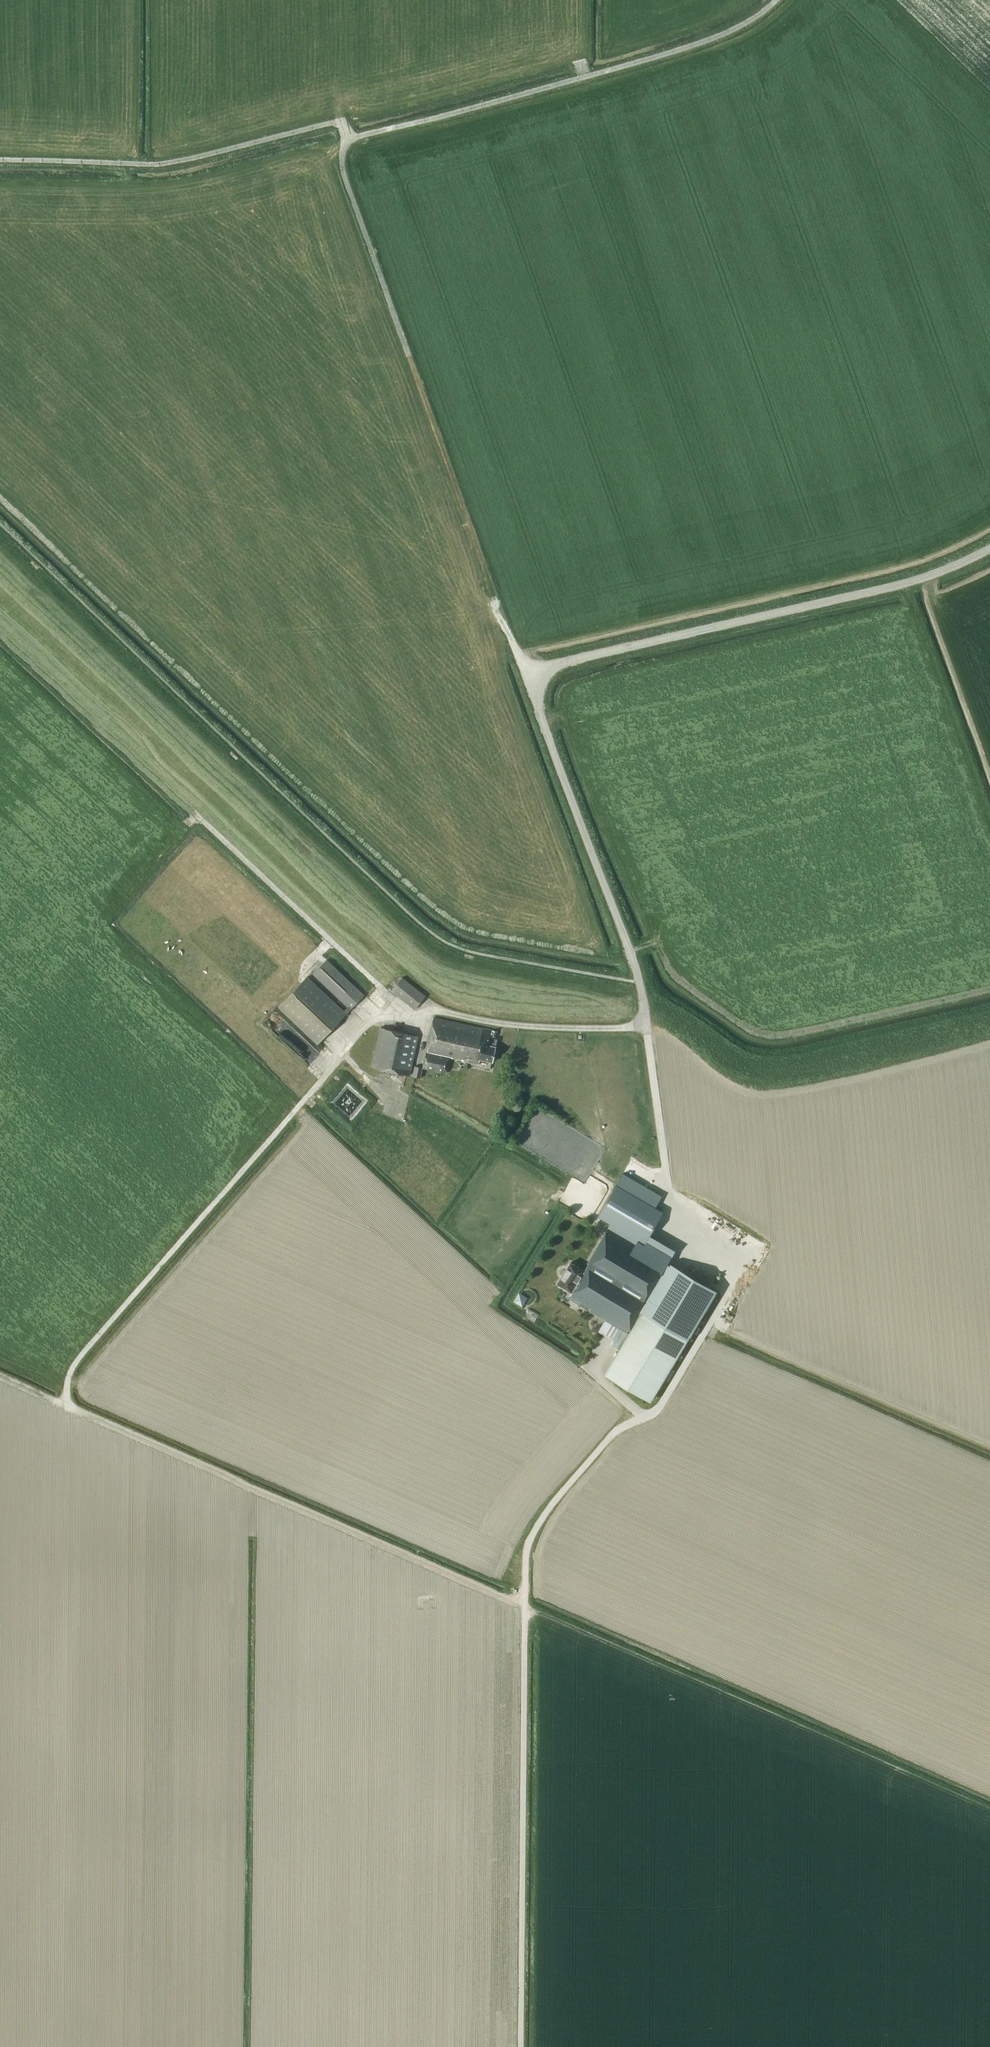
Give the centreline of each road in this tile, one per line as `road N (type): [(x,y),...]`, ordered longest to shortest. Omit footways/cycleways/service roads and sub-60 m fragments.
road 1 (unclassified): [(640,982),(528,673),(894,587),(989,549)]

